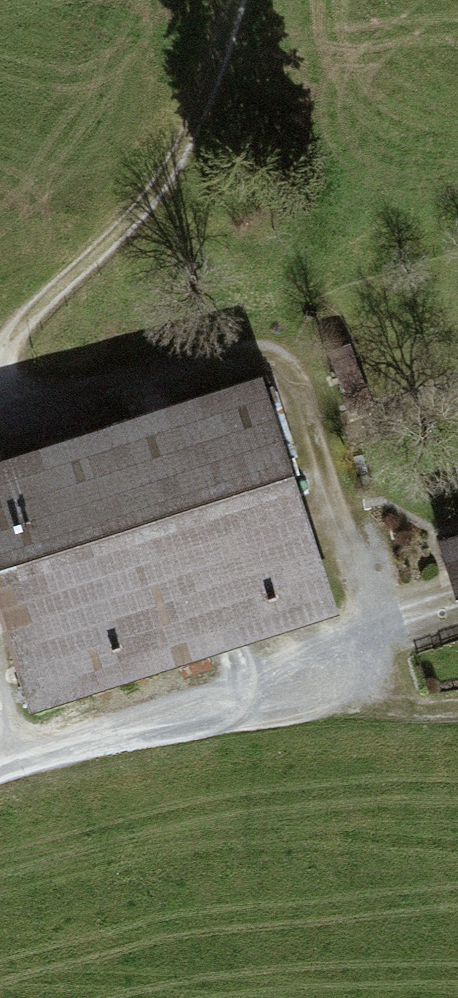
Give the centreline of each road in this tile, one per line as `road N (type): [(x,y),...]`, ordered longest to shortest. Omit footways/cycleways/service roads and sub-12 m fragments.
road 1 (track): [(0,427),(269,356),(289,376),(389,715)]
road 2 (track): [(0,764),(299,709),(457,711)]
road 3 (track): [(240,0),(207,95),(134,218),(0,349)]

